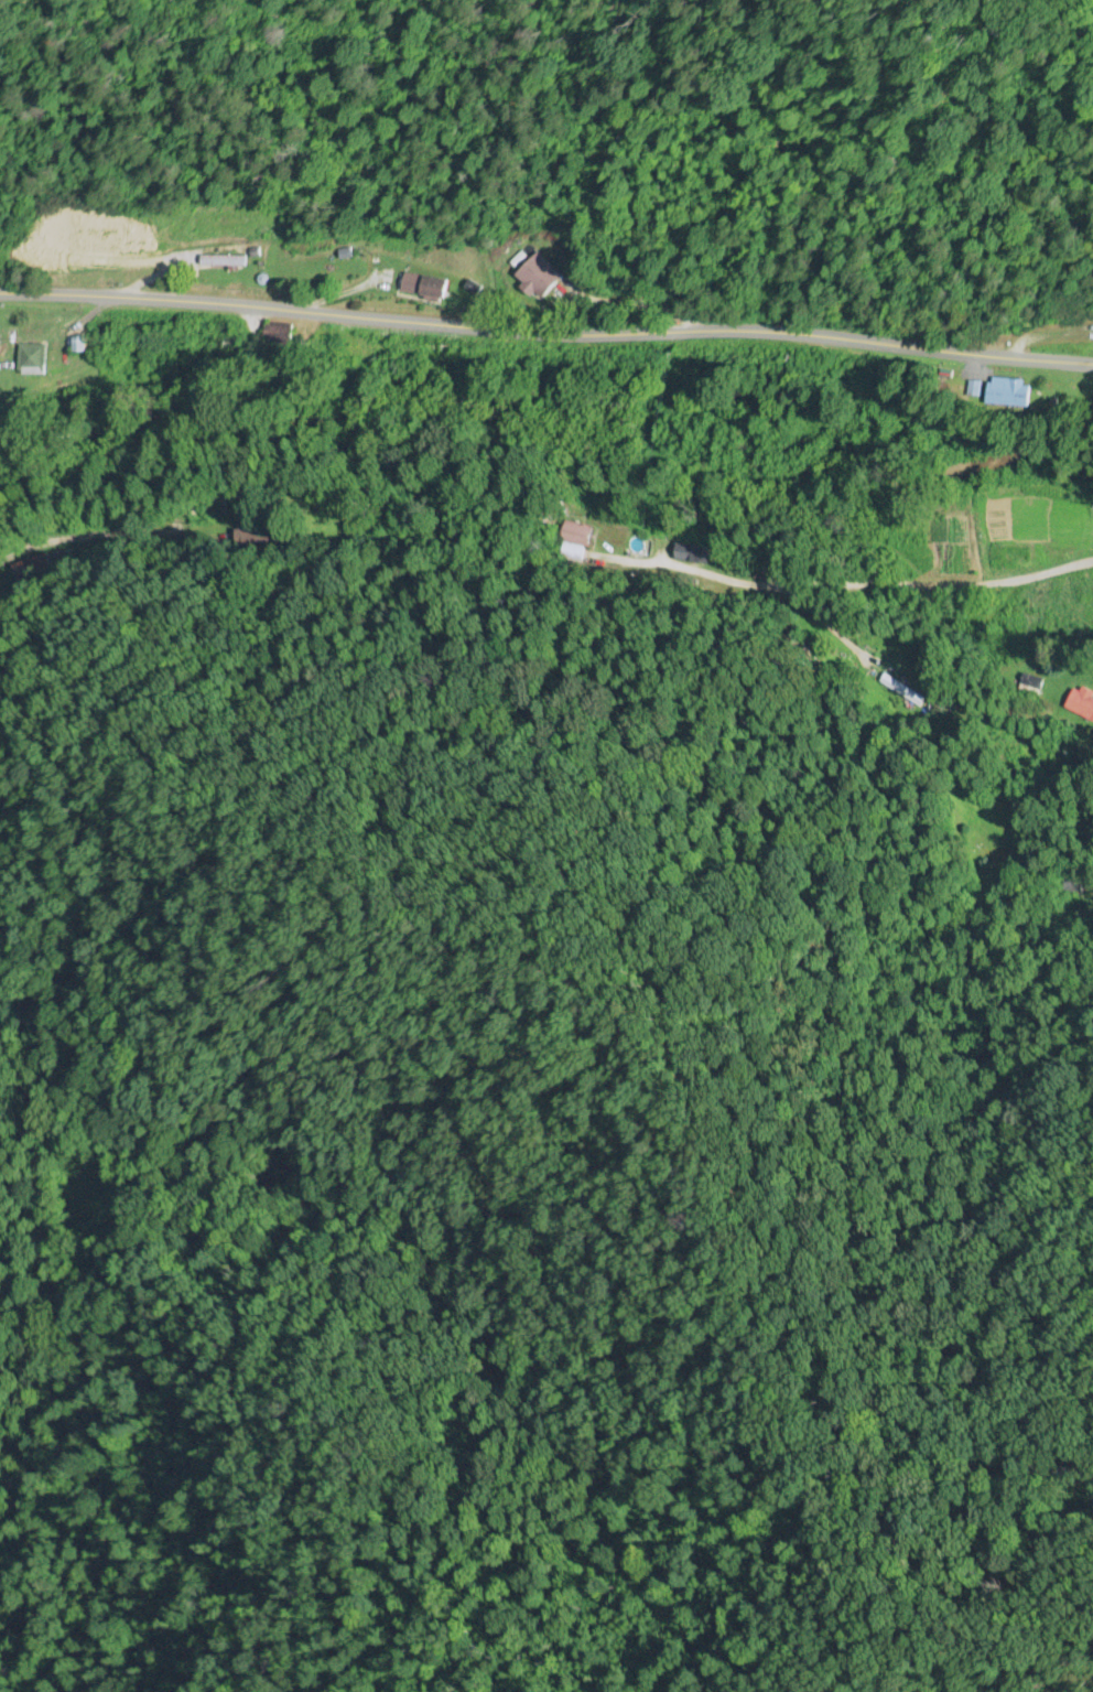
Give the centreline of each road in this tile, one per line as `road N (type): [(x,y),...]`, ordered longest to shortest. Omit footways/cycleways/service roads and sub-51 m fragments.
road 1 (tertiary): [(0,291),(147,295),(594,334),(825,335),(1092,360)]

